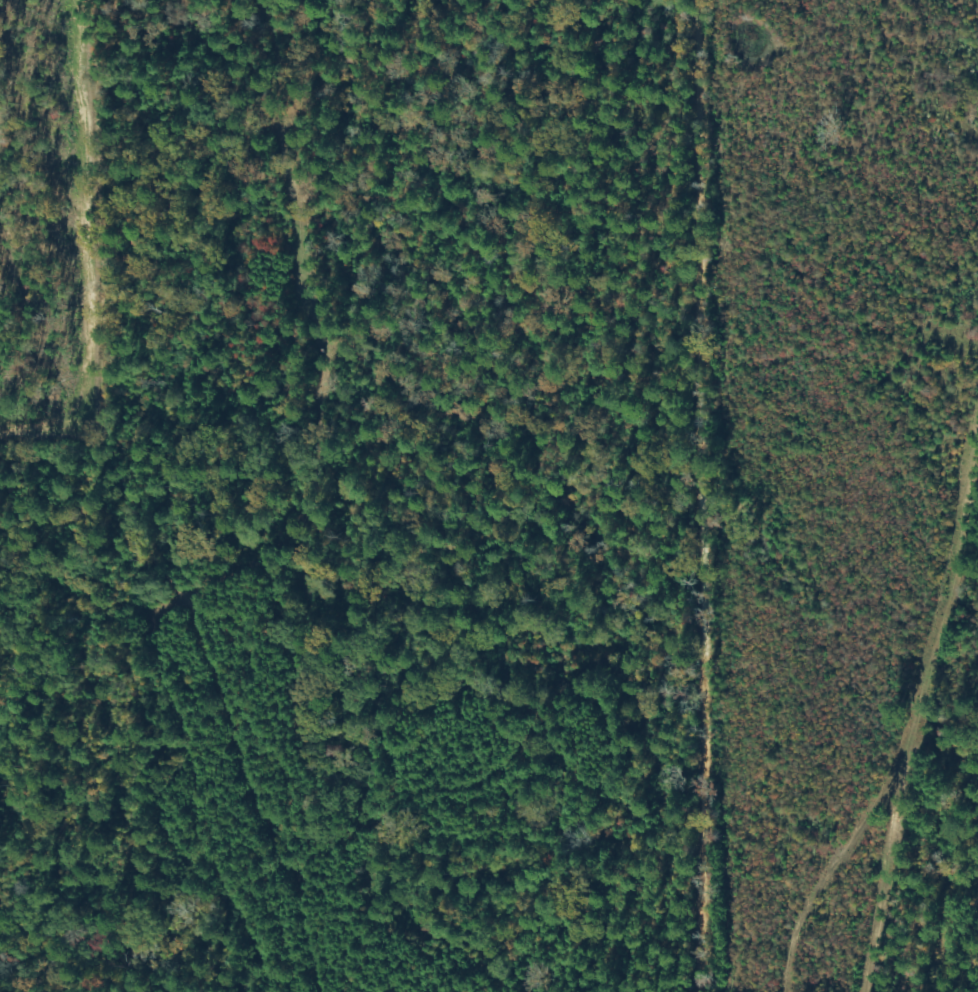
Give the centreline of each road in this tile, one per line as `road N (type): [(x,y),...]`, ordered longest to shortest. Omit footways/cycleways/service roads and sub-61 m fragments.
road 1 (residential): [(638,0),(596,553),(534,991)]

